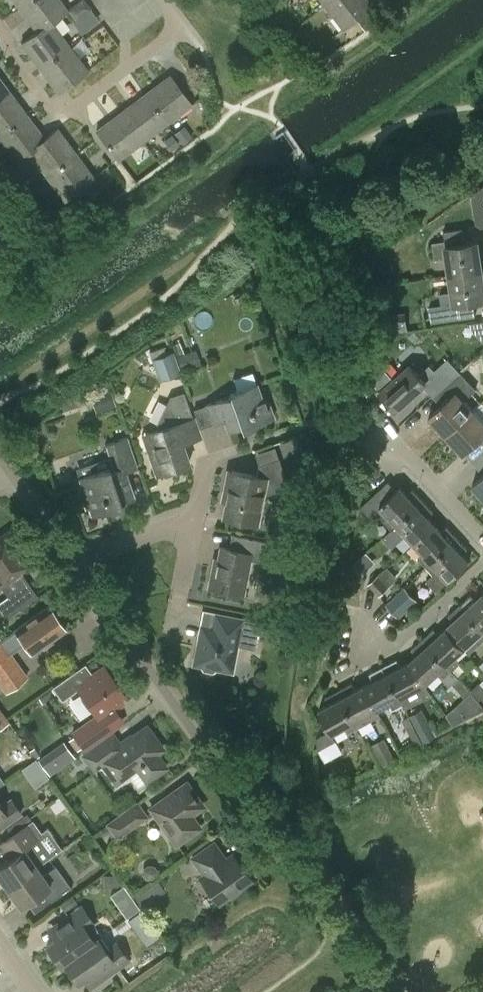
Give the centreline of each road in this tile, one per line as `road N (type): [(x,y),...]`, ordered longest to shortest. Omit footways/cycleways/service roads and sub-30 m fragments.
road 1 (residential): [(379,991),(73,560)]
road 2 (residential): [(186,27),(58,113),(0,31)]
road 3 (residential): [(482,539),(364,408)]
road 4 (residential): [(356,649),(408,638),(482,571)]
road 5 (residential): [(73,560),(196,520)]

